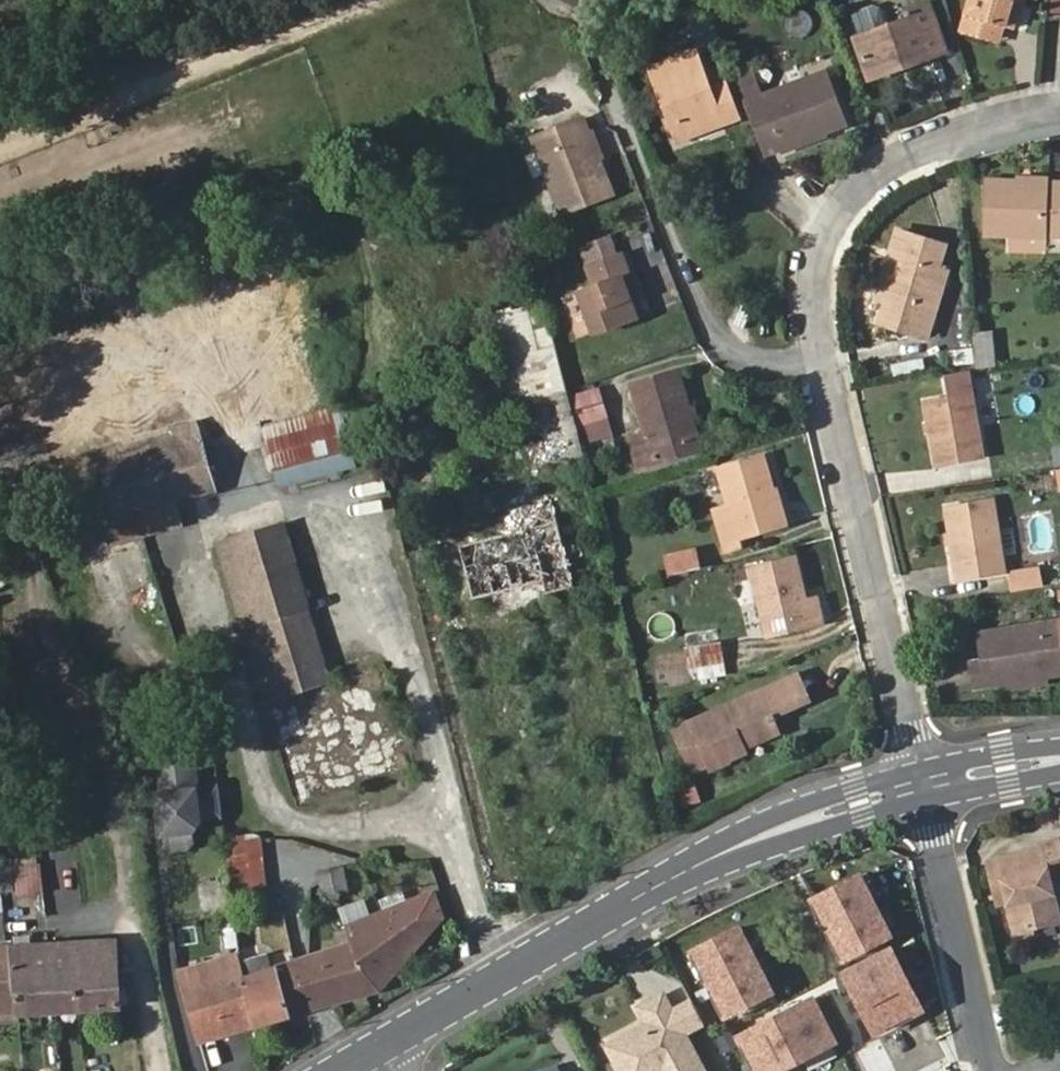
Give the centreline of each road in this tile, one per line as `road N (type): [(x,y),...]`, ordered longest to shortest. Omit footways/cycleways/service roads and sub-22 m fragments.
road 1 (residential): [(924,786),(824,356),(818,299),(826,250),(845,209),(880,170),(973,131),(1059,113)]
road 2 (tertiary): [(924,786),(782,828),(679,874),(394,1041)]
road 3 (residential): [(924,786),(991,1070)]
road 4 (tertiary): [(1059,760),(924,786)]

